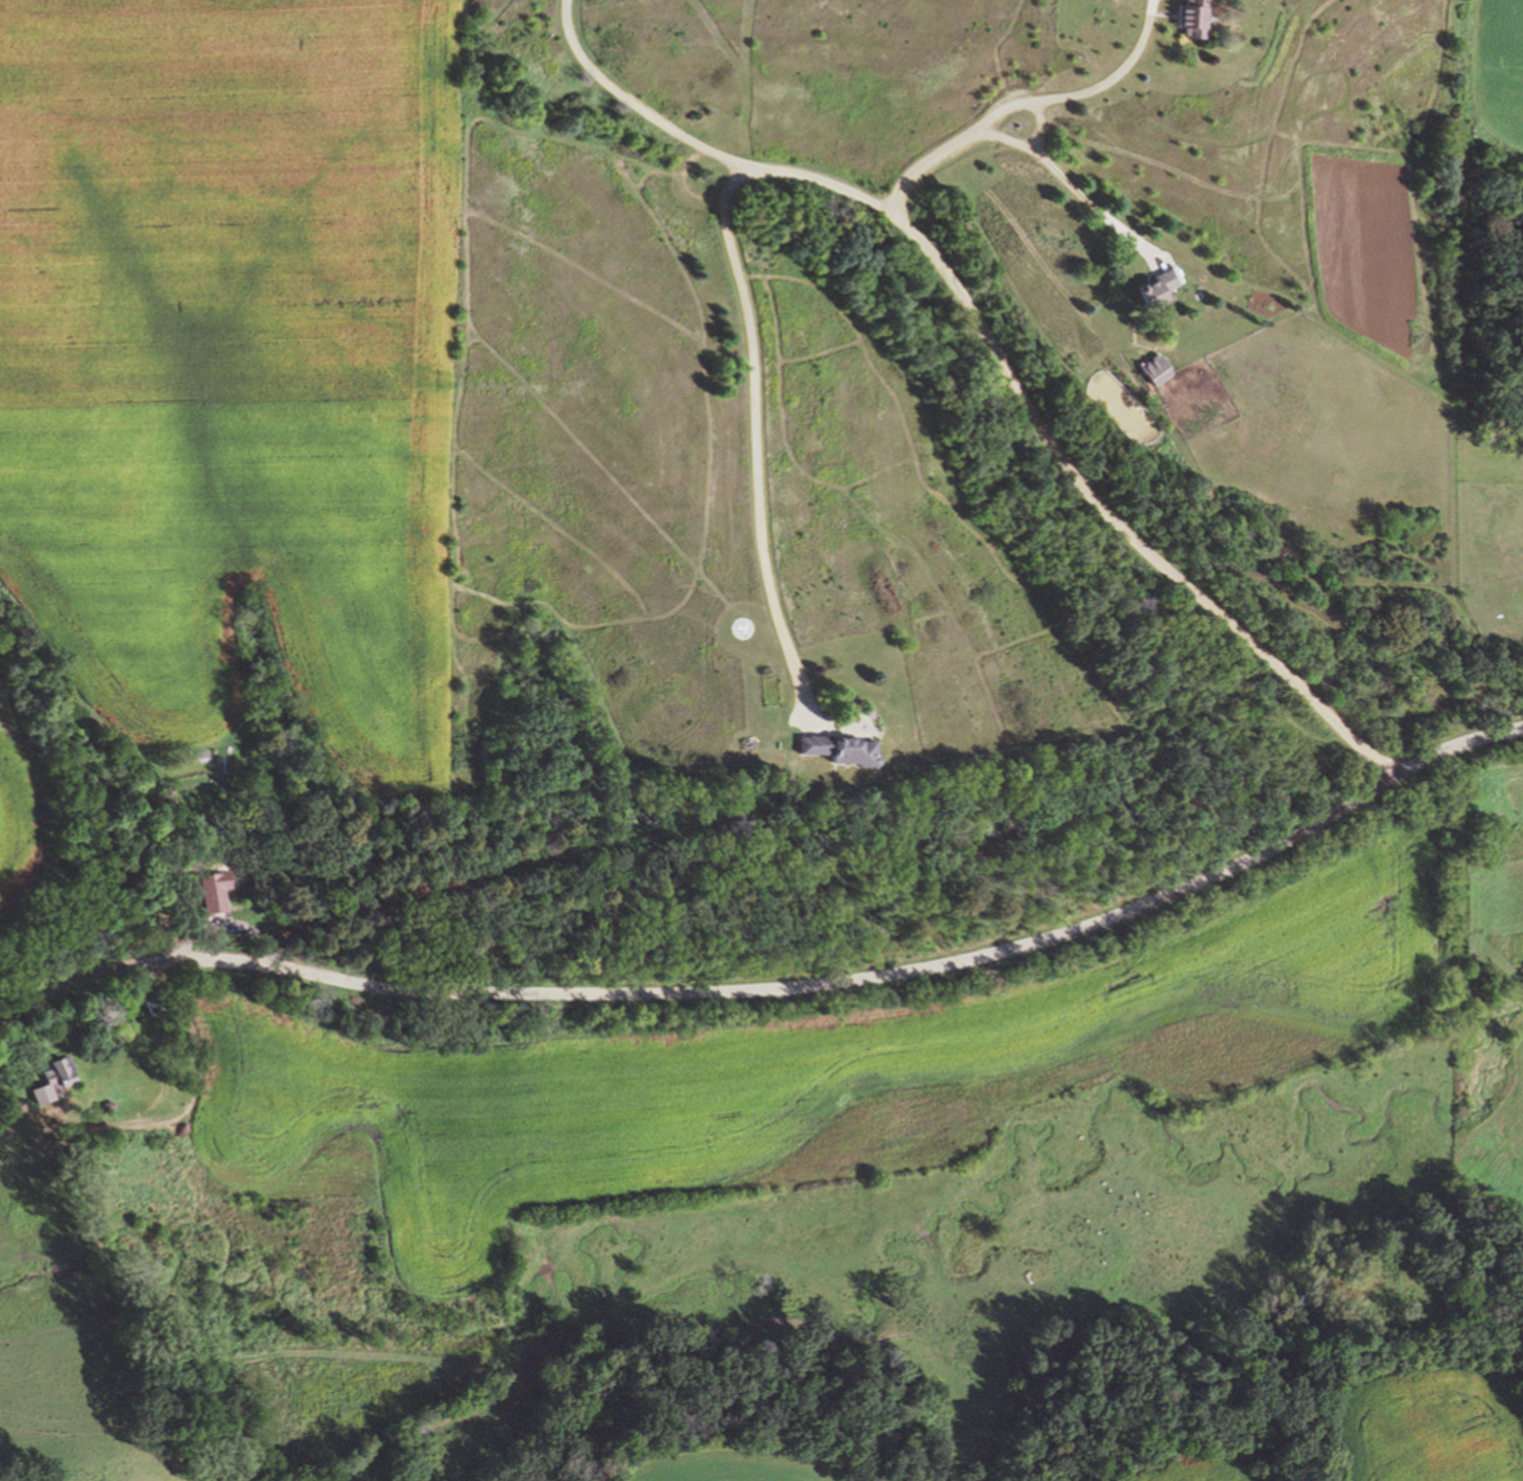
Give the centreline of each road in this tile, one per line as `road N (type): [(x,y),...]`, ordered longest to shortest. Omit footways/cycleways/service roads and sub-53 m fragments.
road 1 (residential): [(0,1035),(85,978),(134,966),(274,971),(450,999),(570,1000),(785,993),(951,968),(1158,908),(1298,843),(1457,749),(1522,734)]

